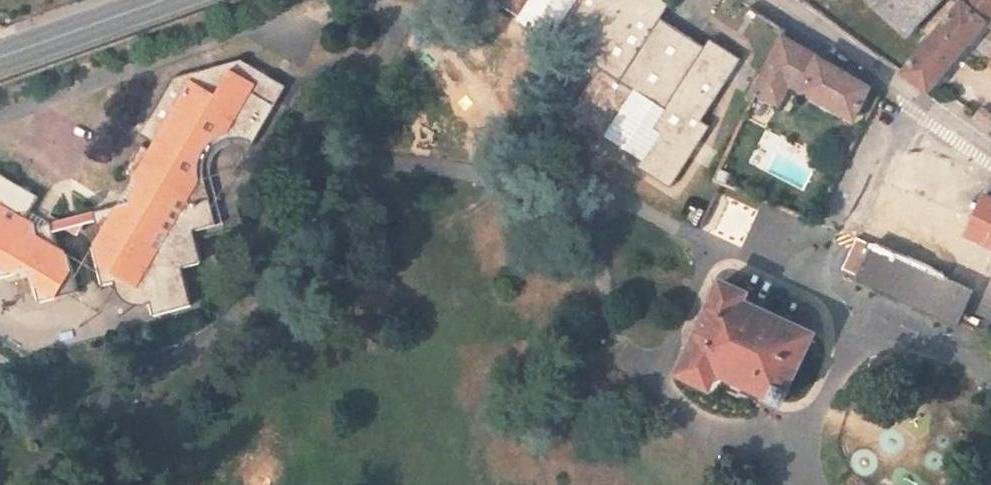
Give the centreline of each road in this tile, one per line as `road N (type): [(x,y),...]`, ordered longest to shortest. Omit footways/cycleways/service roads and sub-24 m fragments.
road 1 (residential): [(990,155),(766,0)]
road 2 (secondary): [(0,64),(155,0)]

